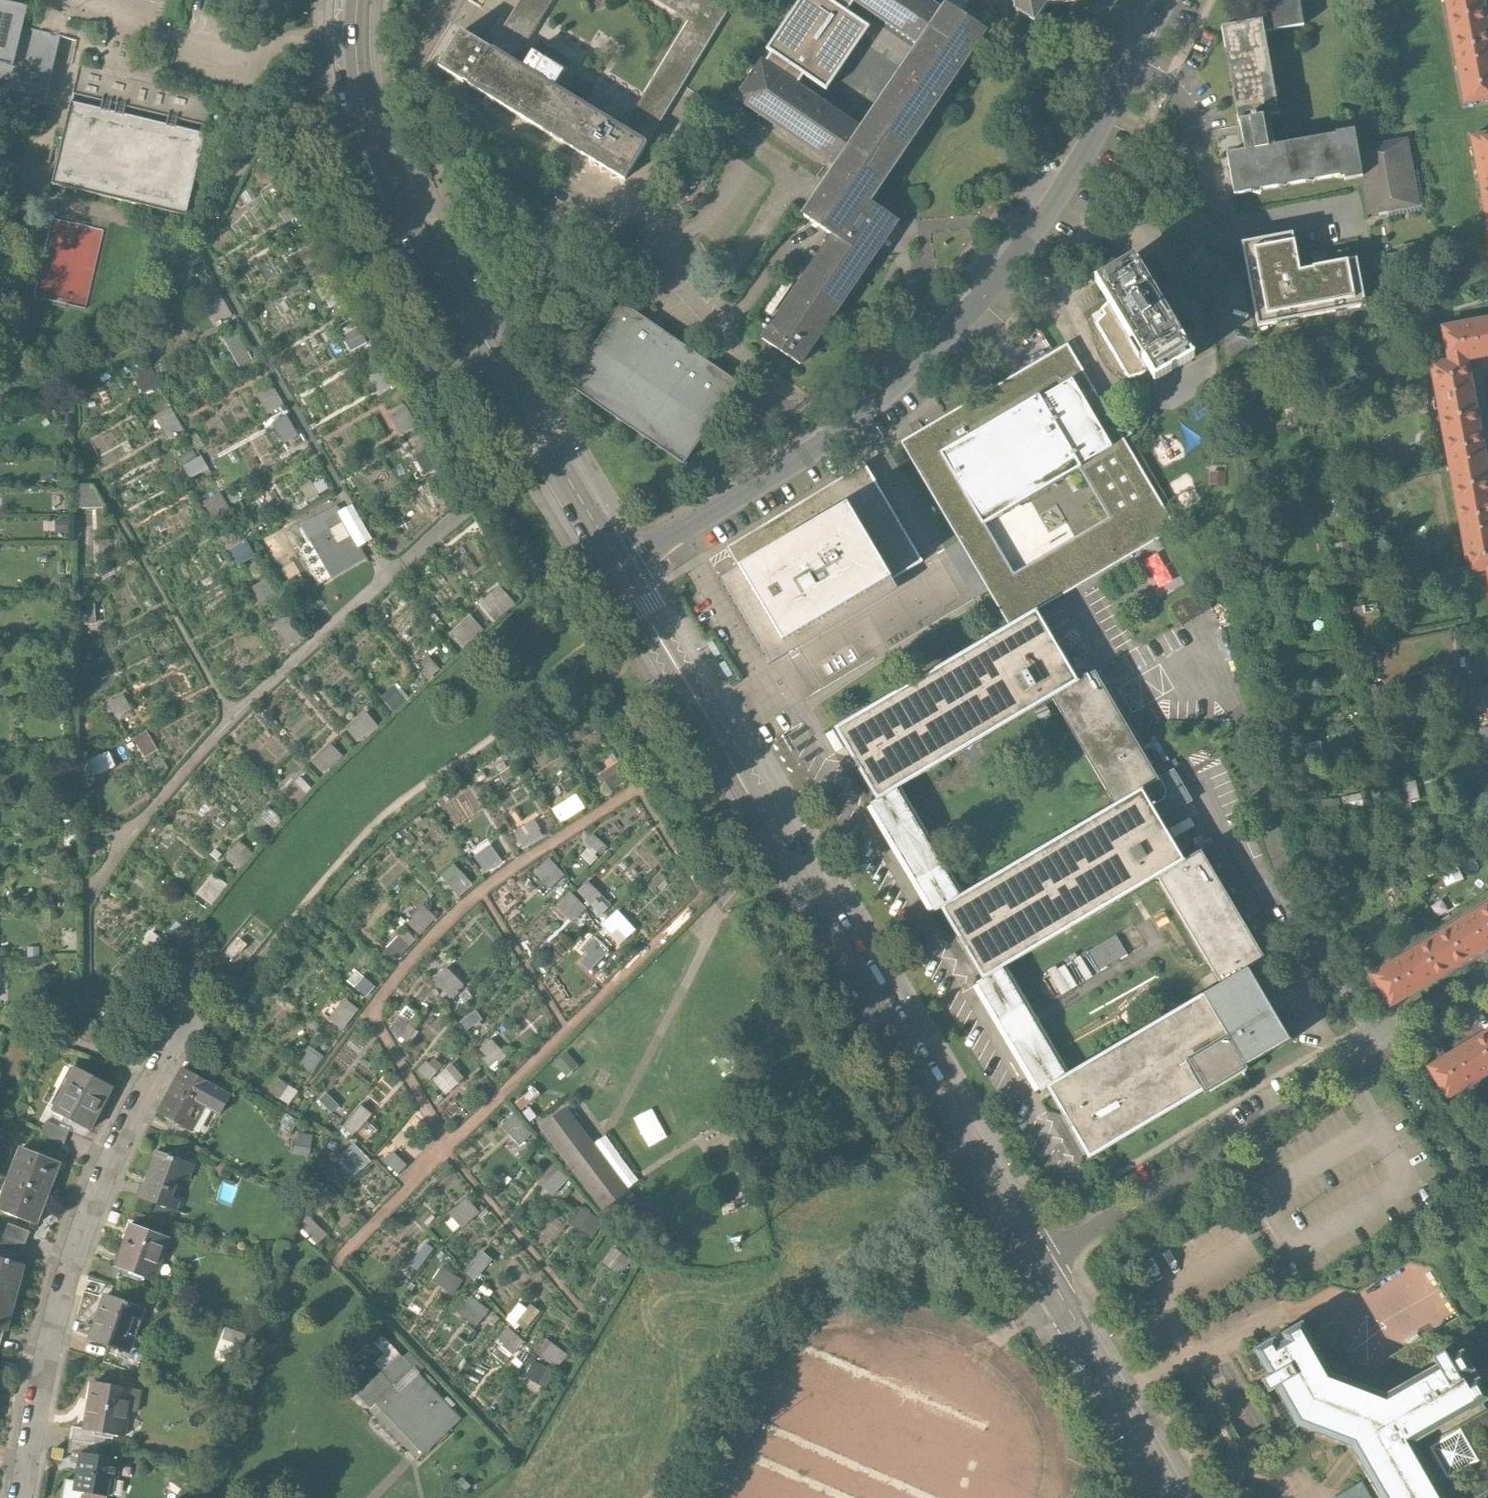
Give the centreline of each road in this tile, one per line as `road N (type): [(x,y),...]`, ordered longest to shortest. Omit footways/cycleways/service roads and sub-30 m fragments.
road 1 (secondary): [(1036,1263),(621,567)]
road 2 (residential): [(621,567),(842,430),(981,299),(1083,158),(1165,0)]
road 3 (secondary): [(621,567),(419,230),(376,144),(361,95),(358,0)]
road 4 (residential): [(1036,1263),(1487,995)]
road 5 (residential): [(21,1497),(52,1329),(90,1209),(189,1021)]
road 6 (secondary): [(1169,1497),(1036,1263)]

